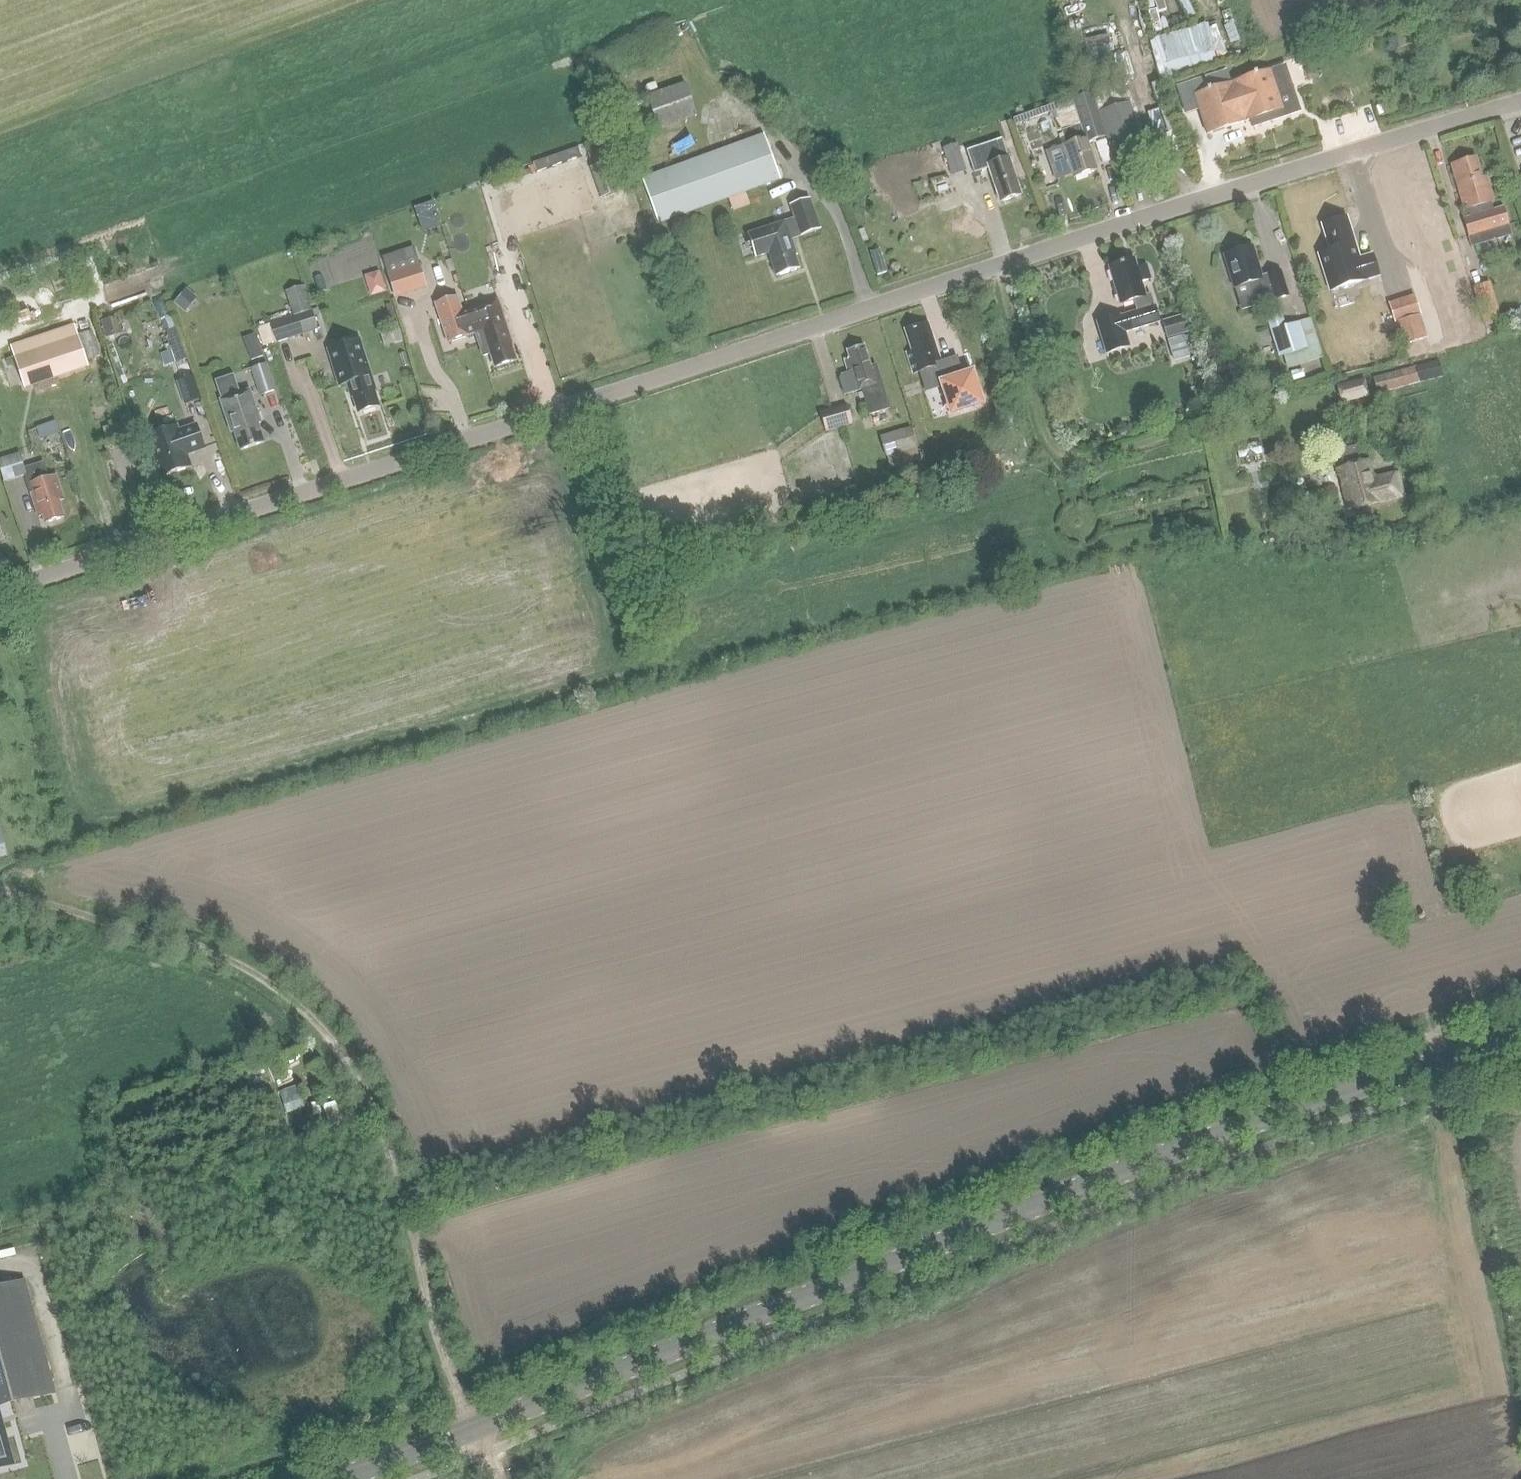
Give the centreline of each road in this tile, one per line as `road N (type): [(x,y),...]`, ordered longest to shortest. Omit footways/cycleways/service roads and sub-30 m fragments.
road 1 (unclassified): [(1520,99),(0,587)]
road 2 (tertiary): [(336,1478),(1243,1127),(1520,1041)]
road 3 (track): [(497,1478),(442,1350),(397,1175),(366,1091),(319,1021),(249,968),(0,890)]

